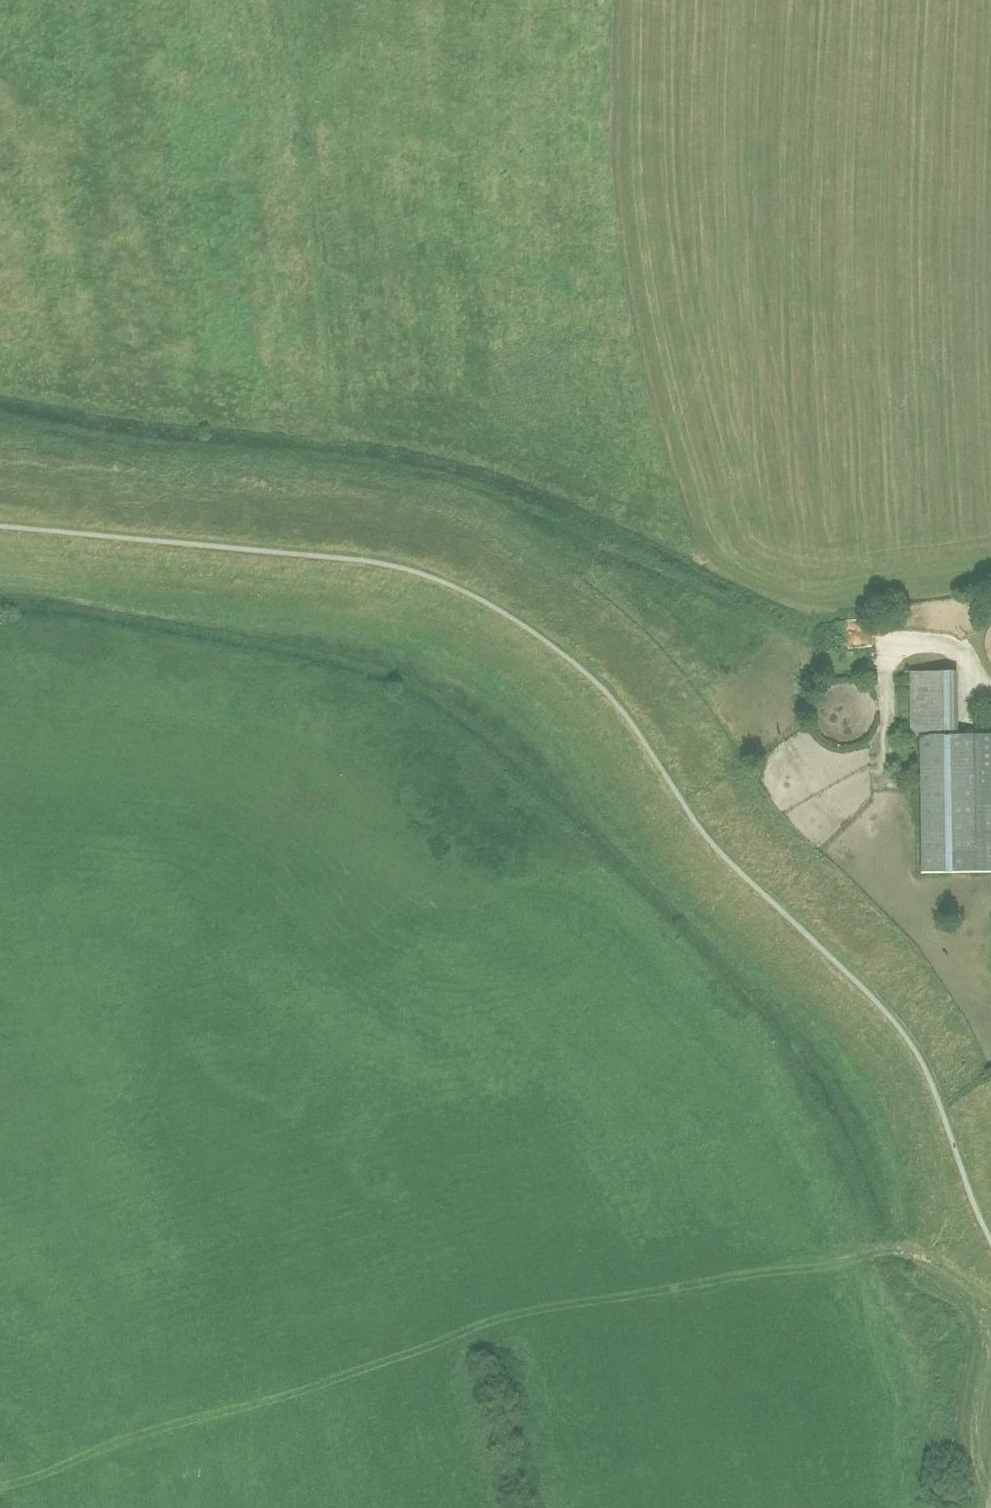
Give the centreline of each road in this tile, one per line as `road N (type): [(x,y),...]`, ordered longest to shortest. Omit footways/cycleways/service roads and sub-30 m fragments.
road 1 (track): [(990,1298),(917,1253),(869,1250)]

